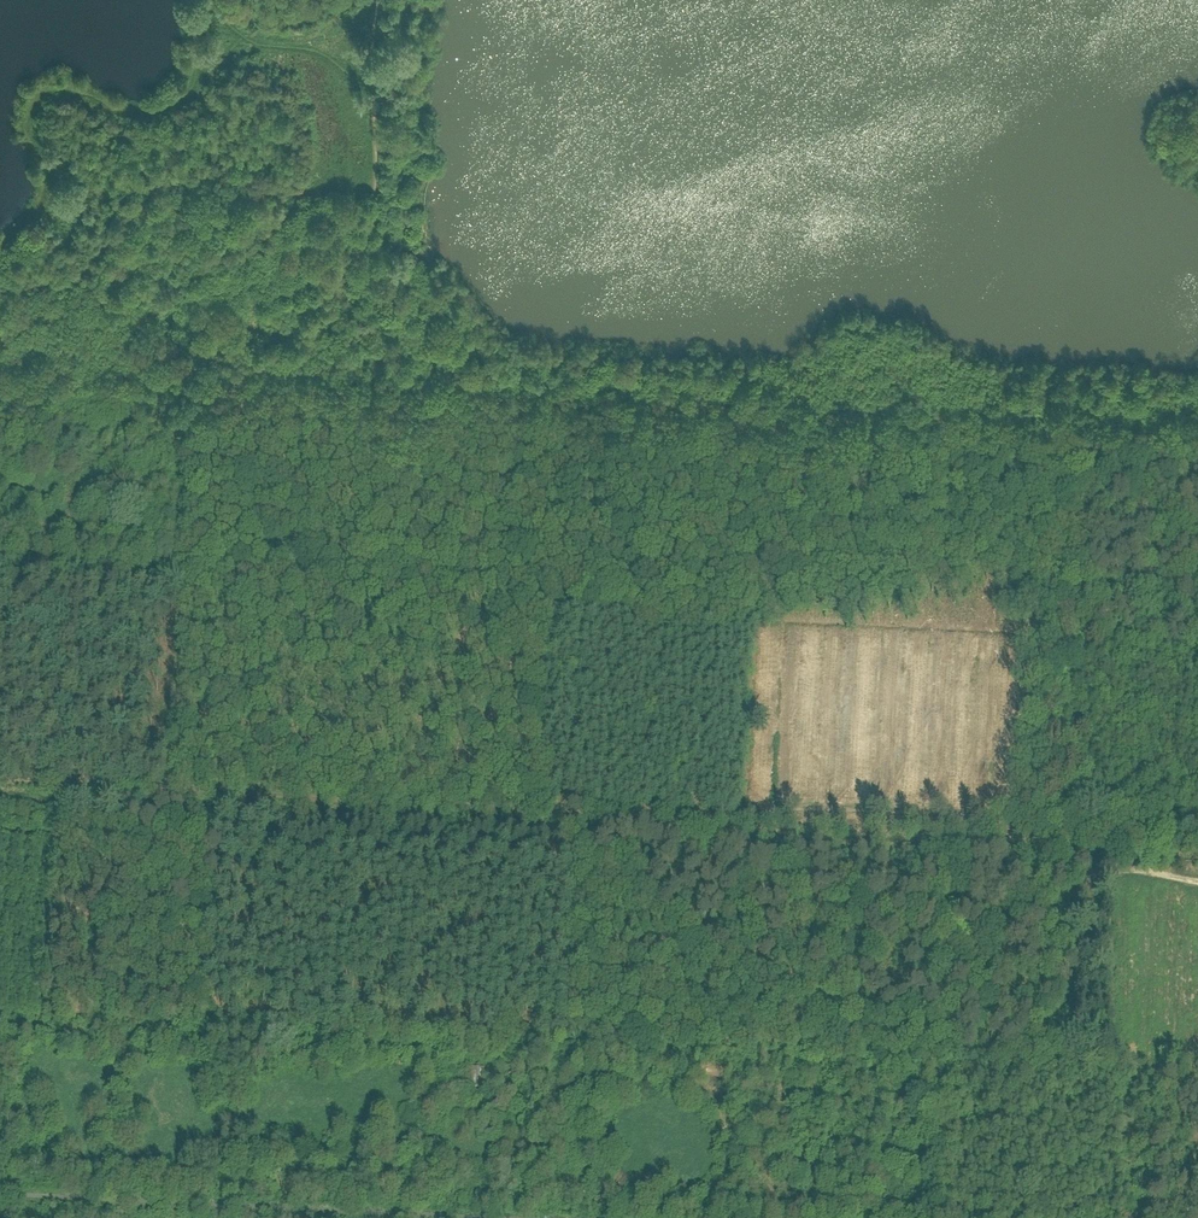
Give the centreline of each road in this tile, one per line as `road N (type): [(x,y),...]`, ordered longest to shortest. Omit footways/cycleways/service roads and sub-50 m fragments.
road 1 (track): [(465,1042),(0,1021)]

